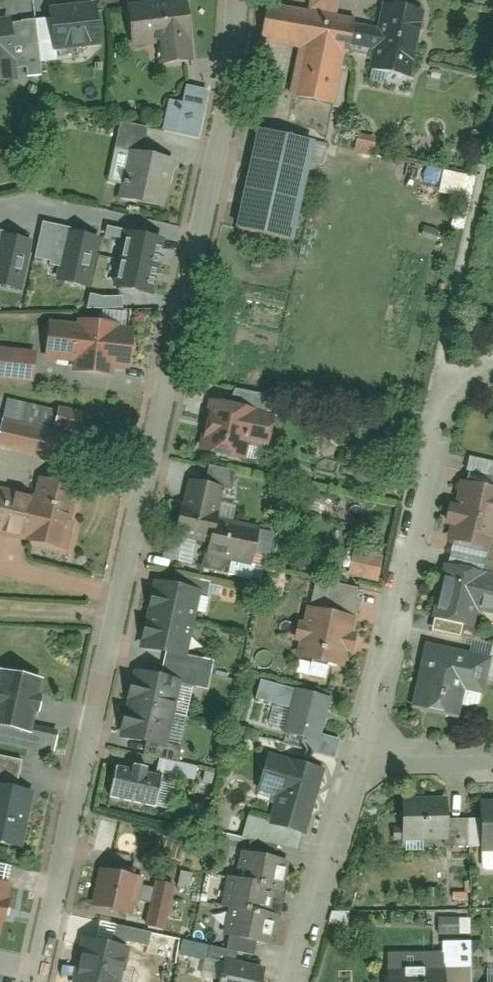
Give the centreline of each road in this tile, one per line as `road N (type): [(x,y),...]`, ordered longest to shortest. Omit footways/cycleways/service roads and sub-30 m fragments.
road 1 (residential): [(239,0),(229,91),(38,981)]
road 2 (residential): [(492,369),(449,400),(354,762)]
road 3 (residential): [(354,762),(298,981)]
road 4 (residential): [(492,759),(354,762)]

